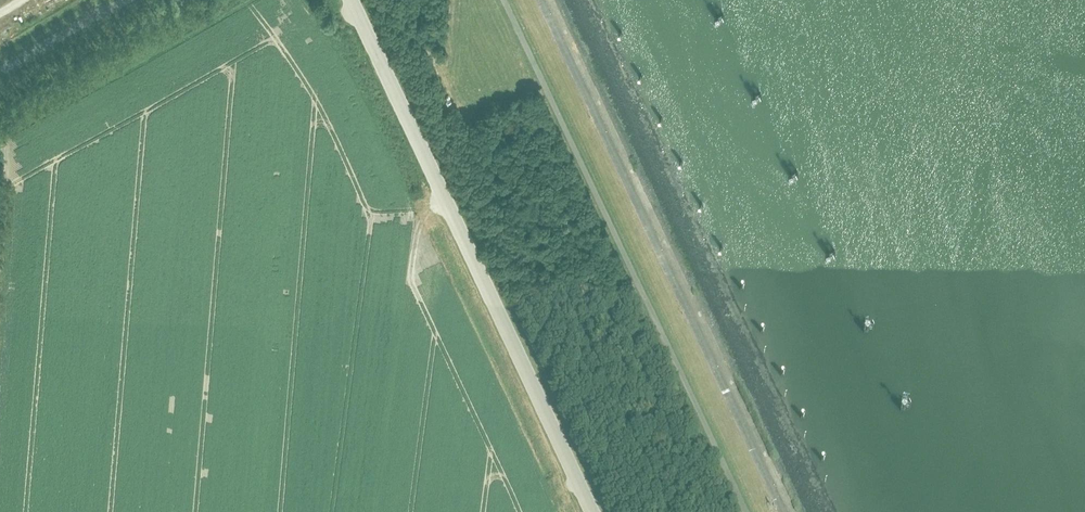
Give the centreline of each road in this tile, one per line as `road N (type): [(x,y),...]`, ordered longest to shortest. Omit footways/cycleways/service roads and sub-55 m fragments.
road 1 (unclassified): [(591,511),(350,0)]
road 2 (unclassified): [(126,0),(0,71)]

